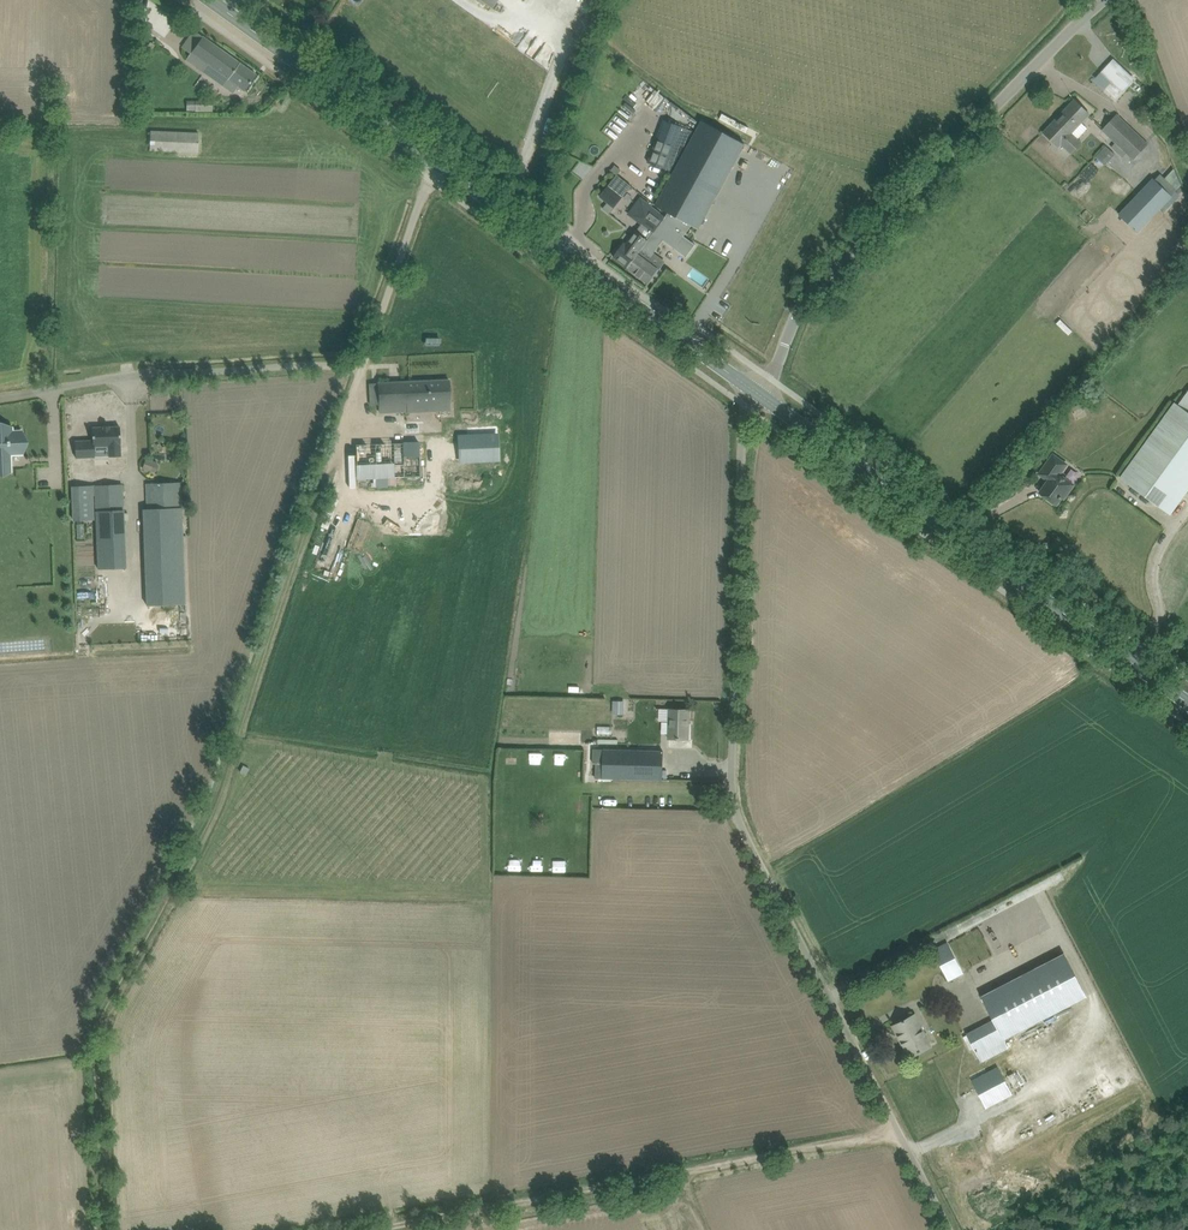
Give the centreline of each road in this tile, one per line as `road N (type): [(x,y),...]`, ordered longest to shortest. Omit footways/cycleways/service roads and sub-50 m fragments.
road 1 (unclassified): [(950,1229),(740,828),(733,786),(743,457),(746,423),(759,396)]
road 2 (track): [(343,438),(208,812),(93,1031),(103,1229)]
road 3 (track): [(899,1132),(368,1229)]
road 4 (unclassified): [(759,396),(832,275),(1108,0)]
road 5 (secondary): [(1187,704),(759,396)]
road 6 (secondary): [(759,396),(443,166)]
road 7 (unclassified): [(364,371),(334,365),(0,399)]
road 8 (secondary): [(443,166),(210,0)]
road 9 (unclassified): [(364,371),(420,207),(443,166)]
road 10 (track): [(572,787),(733,786)]

